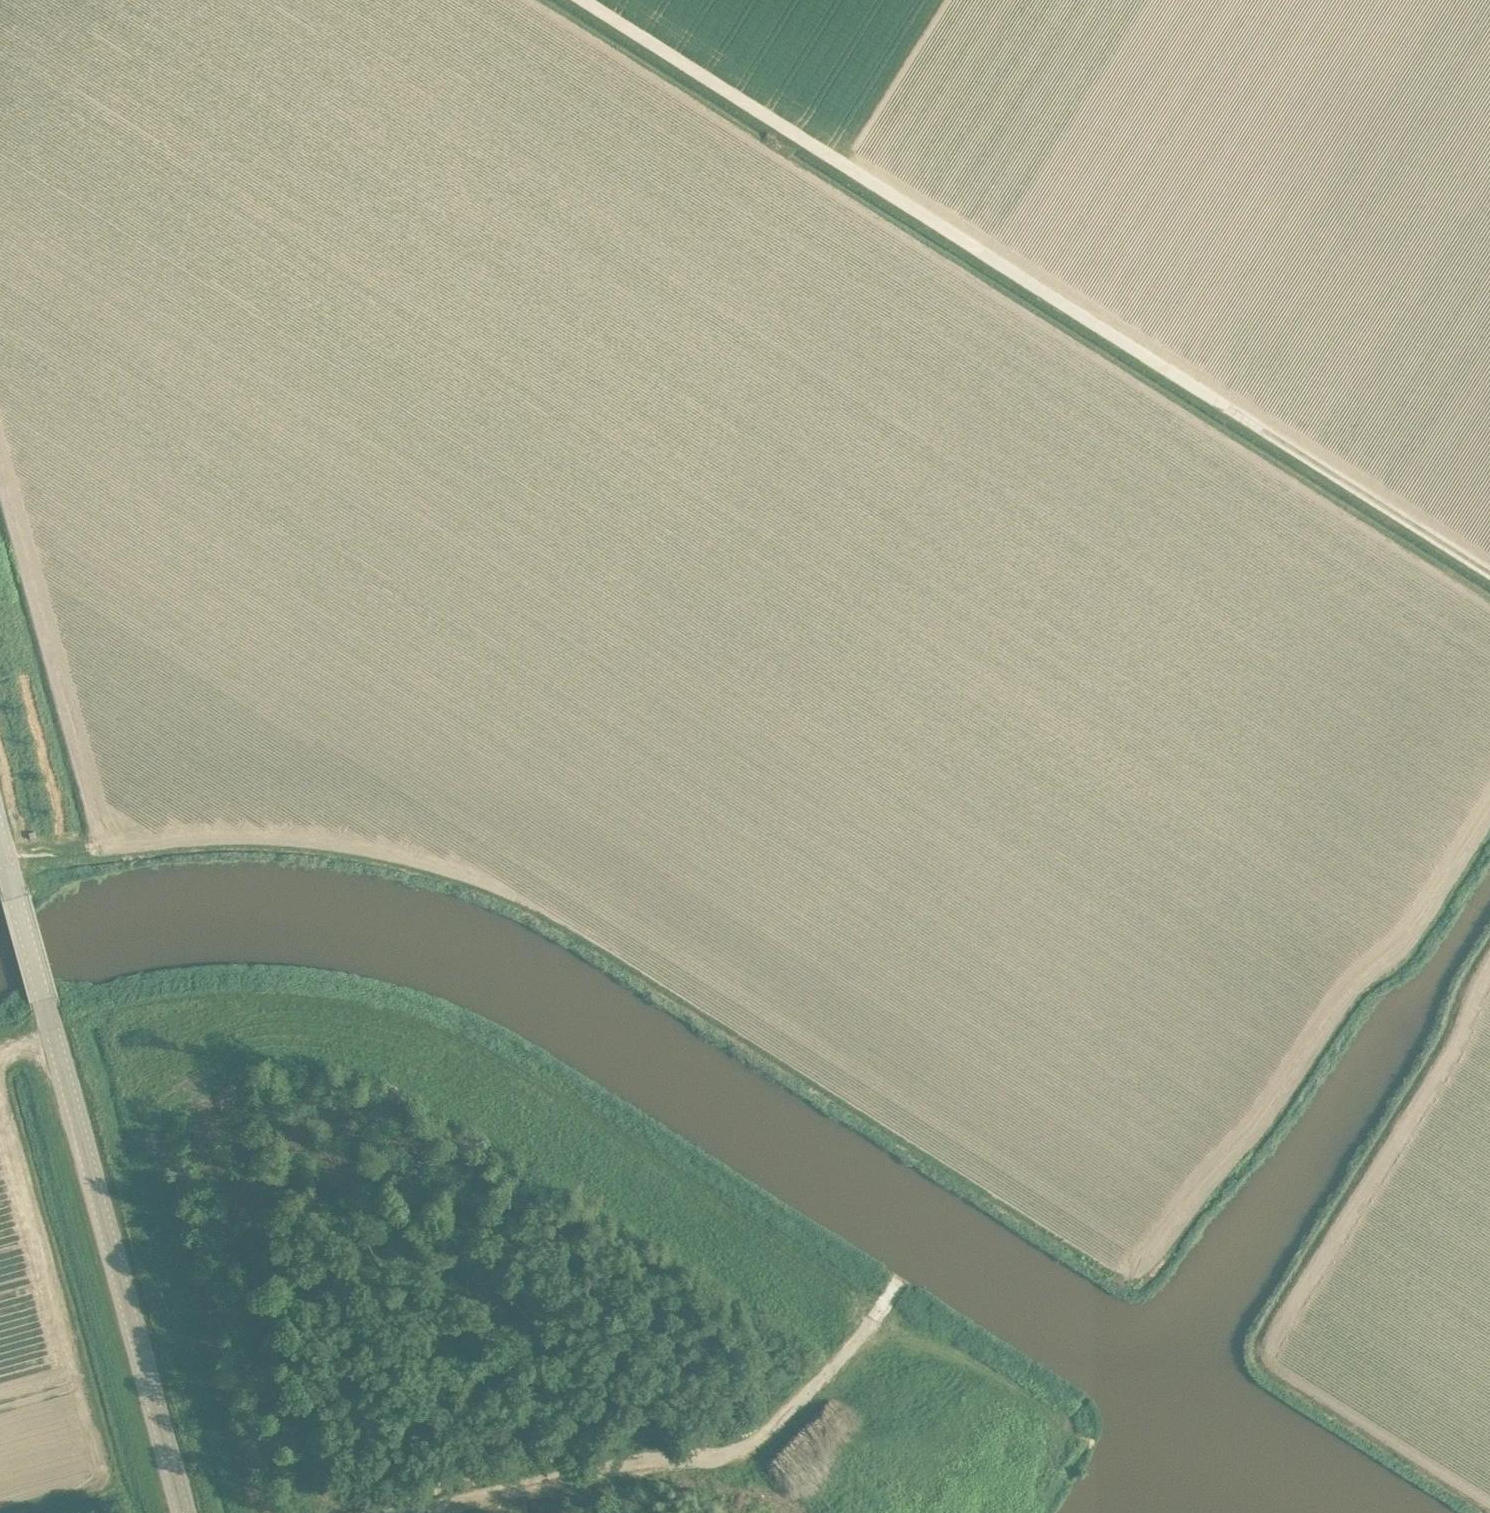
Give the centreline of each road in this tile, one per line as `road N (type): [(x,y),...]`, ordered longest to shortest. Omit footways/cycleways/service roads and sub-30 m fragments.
road 1 (tertiary): [(182,1512),(0,831)]
road 2 (track): [(378,1512),(624,1461),(741,1449),(896,1288)]

